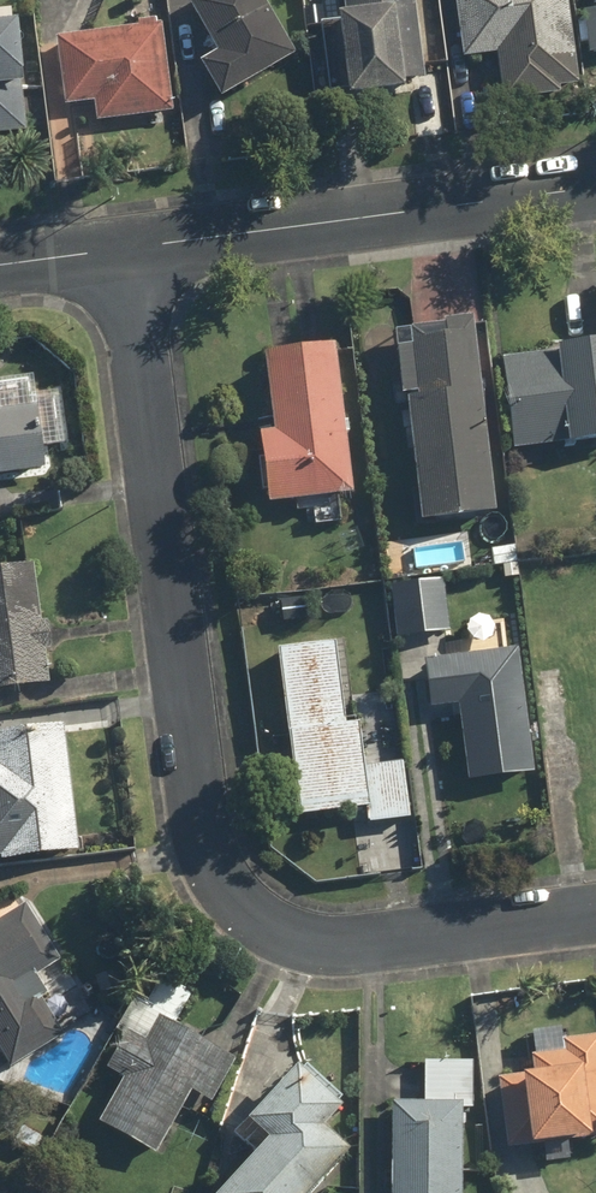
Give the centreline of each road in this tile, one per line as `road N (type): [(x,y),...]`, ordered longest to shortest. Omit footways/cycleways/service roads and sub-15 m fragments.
road 1 (residential): [(121,249),(199,840),(236,891),(279,929),(353,946),(595,915)]
road 2 (residential): [(121,249),(595,187)]
road 3 (residential): [(0,264),(121,249)]

